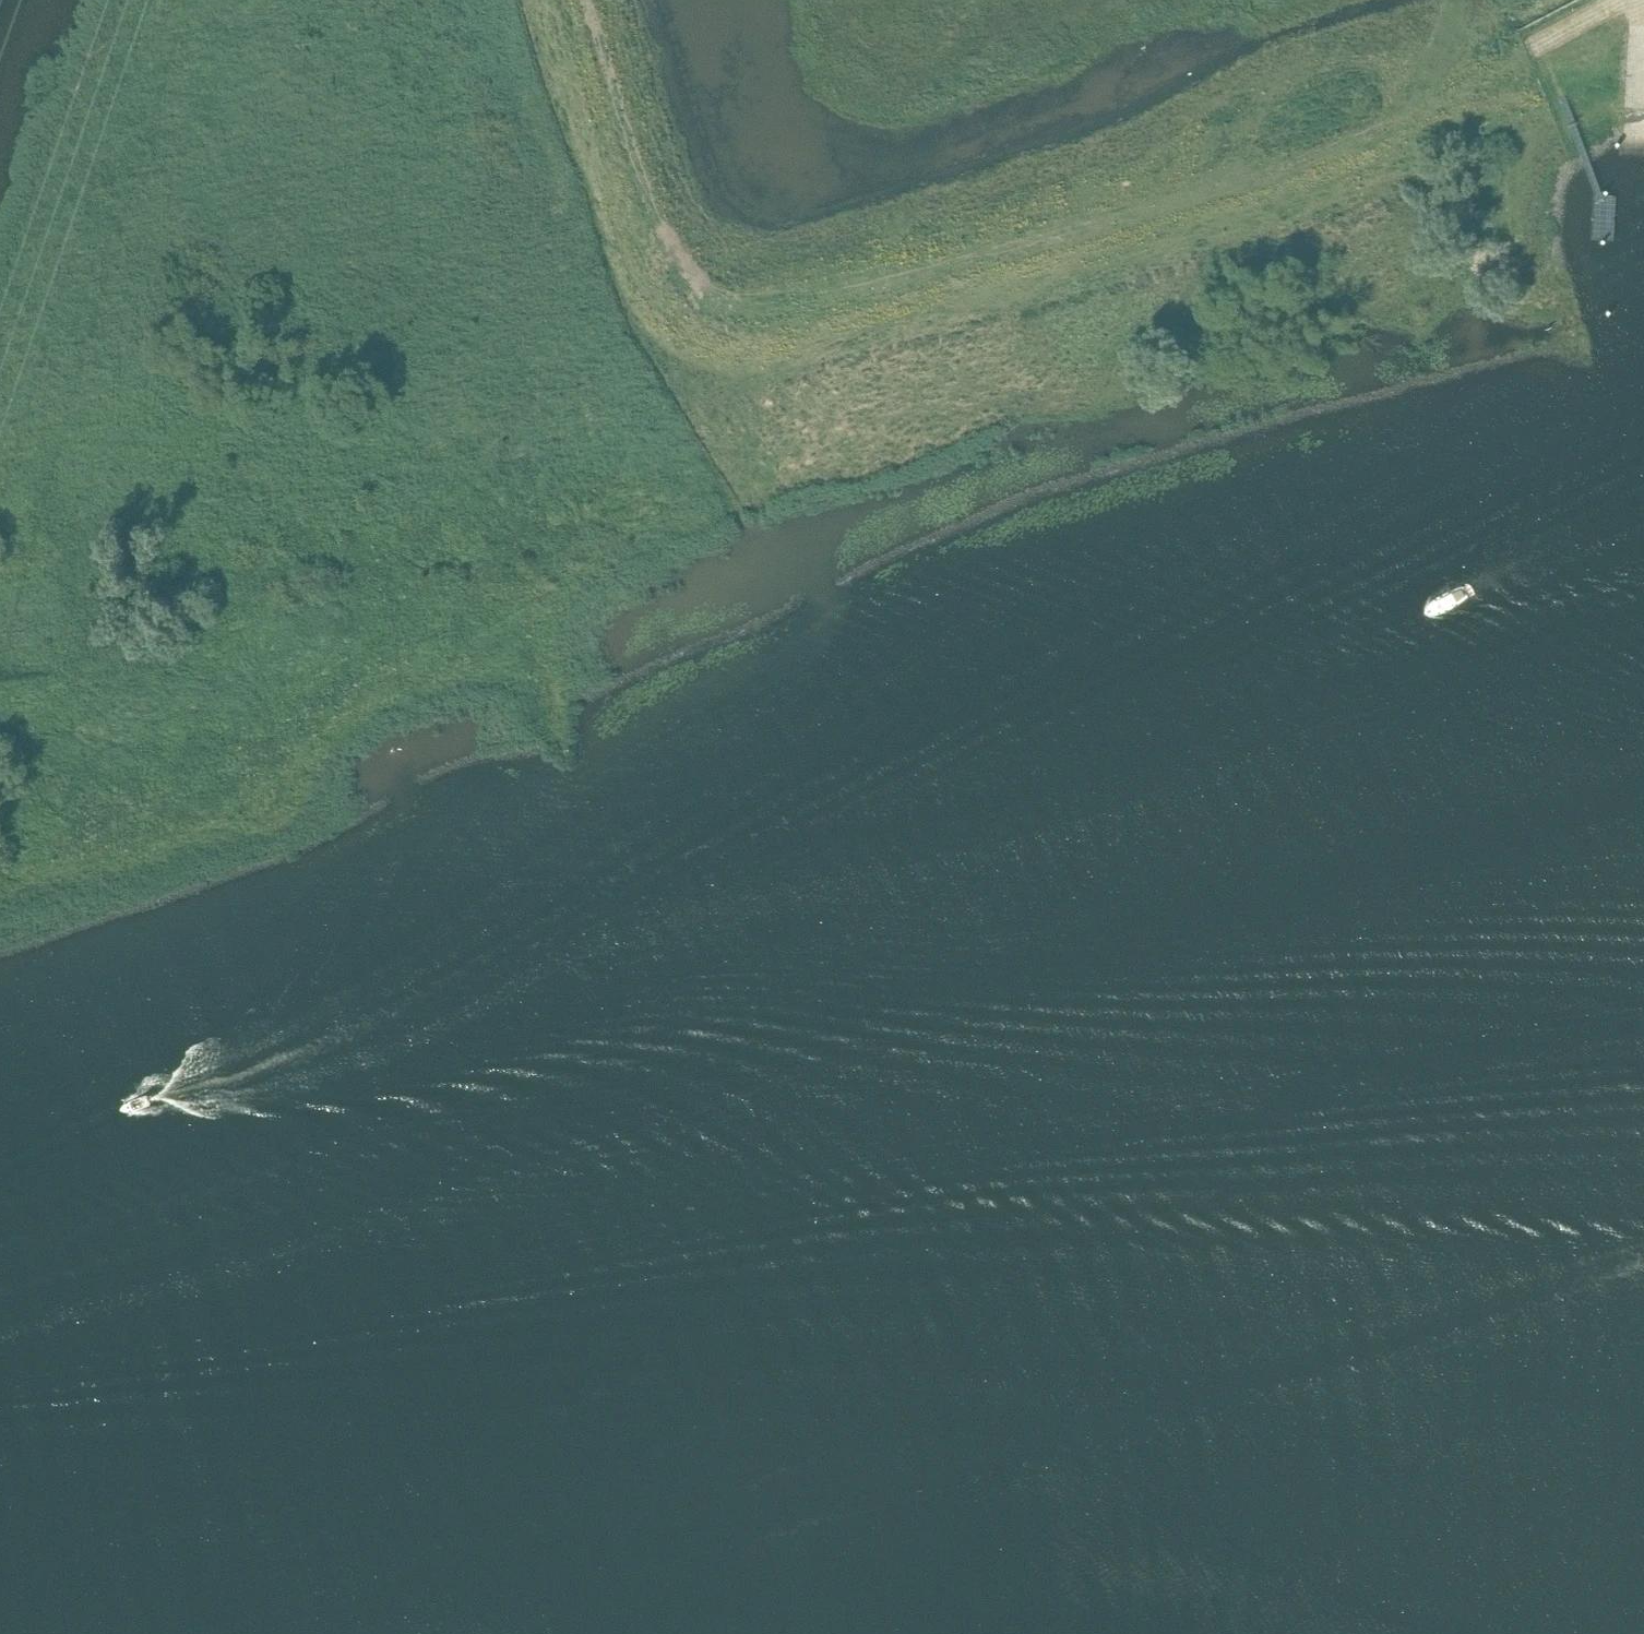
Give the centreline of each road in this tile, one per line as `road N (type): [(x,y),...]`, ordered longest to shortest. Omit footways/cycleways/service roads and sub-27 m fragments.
road 1 (track): [(1461,0),(1436,65),(1403,114),(899,284),(783,312),(690,296),(656,252),(587,0)]
road 2 (track): [(1403,114),(1541,61),(1615,21),(1622,0)]

